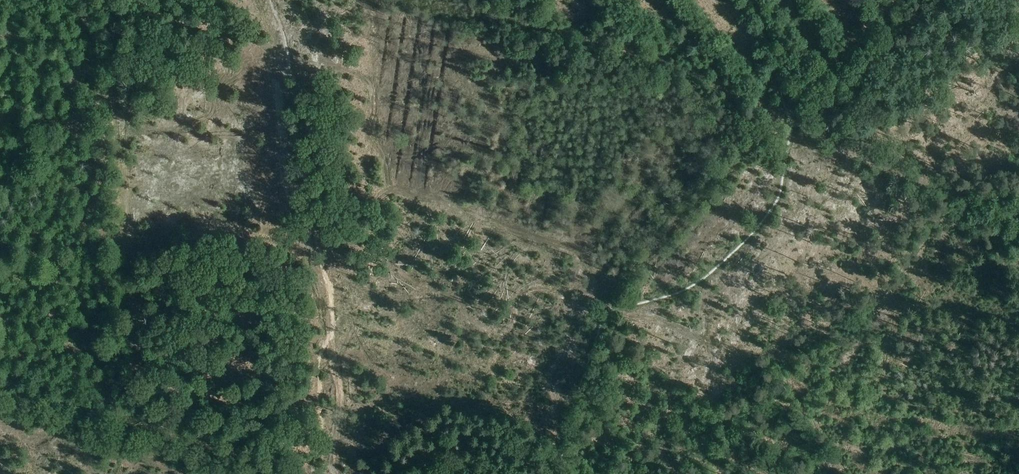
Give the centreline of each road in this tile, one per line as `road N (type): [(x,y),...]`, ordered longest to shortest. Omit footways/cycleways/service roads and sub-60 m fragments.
road 1 (track): [(59,473),(138,423),(114,0)]
road 2 (track): [(784,110),(616,48),(383,0)]
road 3 (track): [(321,473),(0,385)]
road 4 (track): [(0,215),(83,234),(304,234)]
road 5 (track): [(1018,215),(791,113)]
road 6 (track): [(304,234),(337,400),(332,473)]

